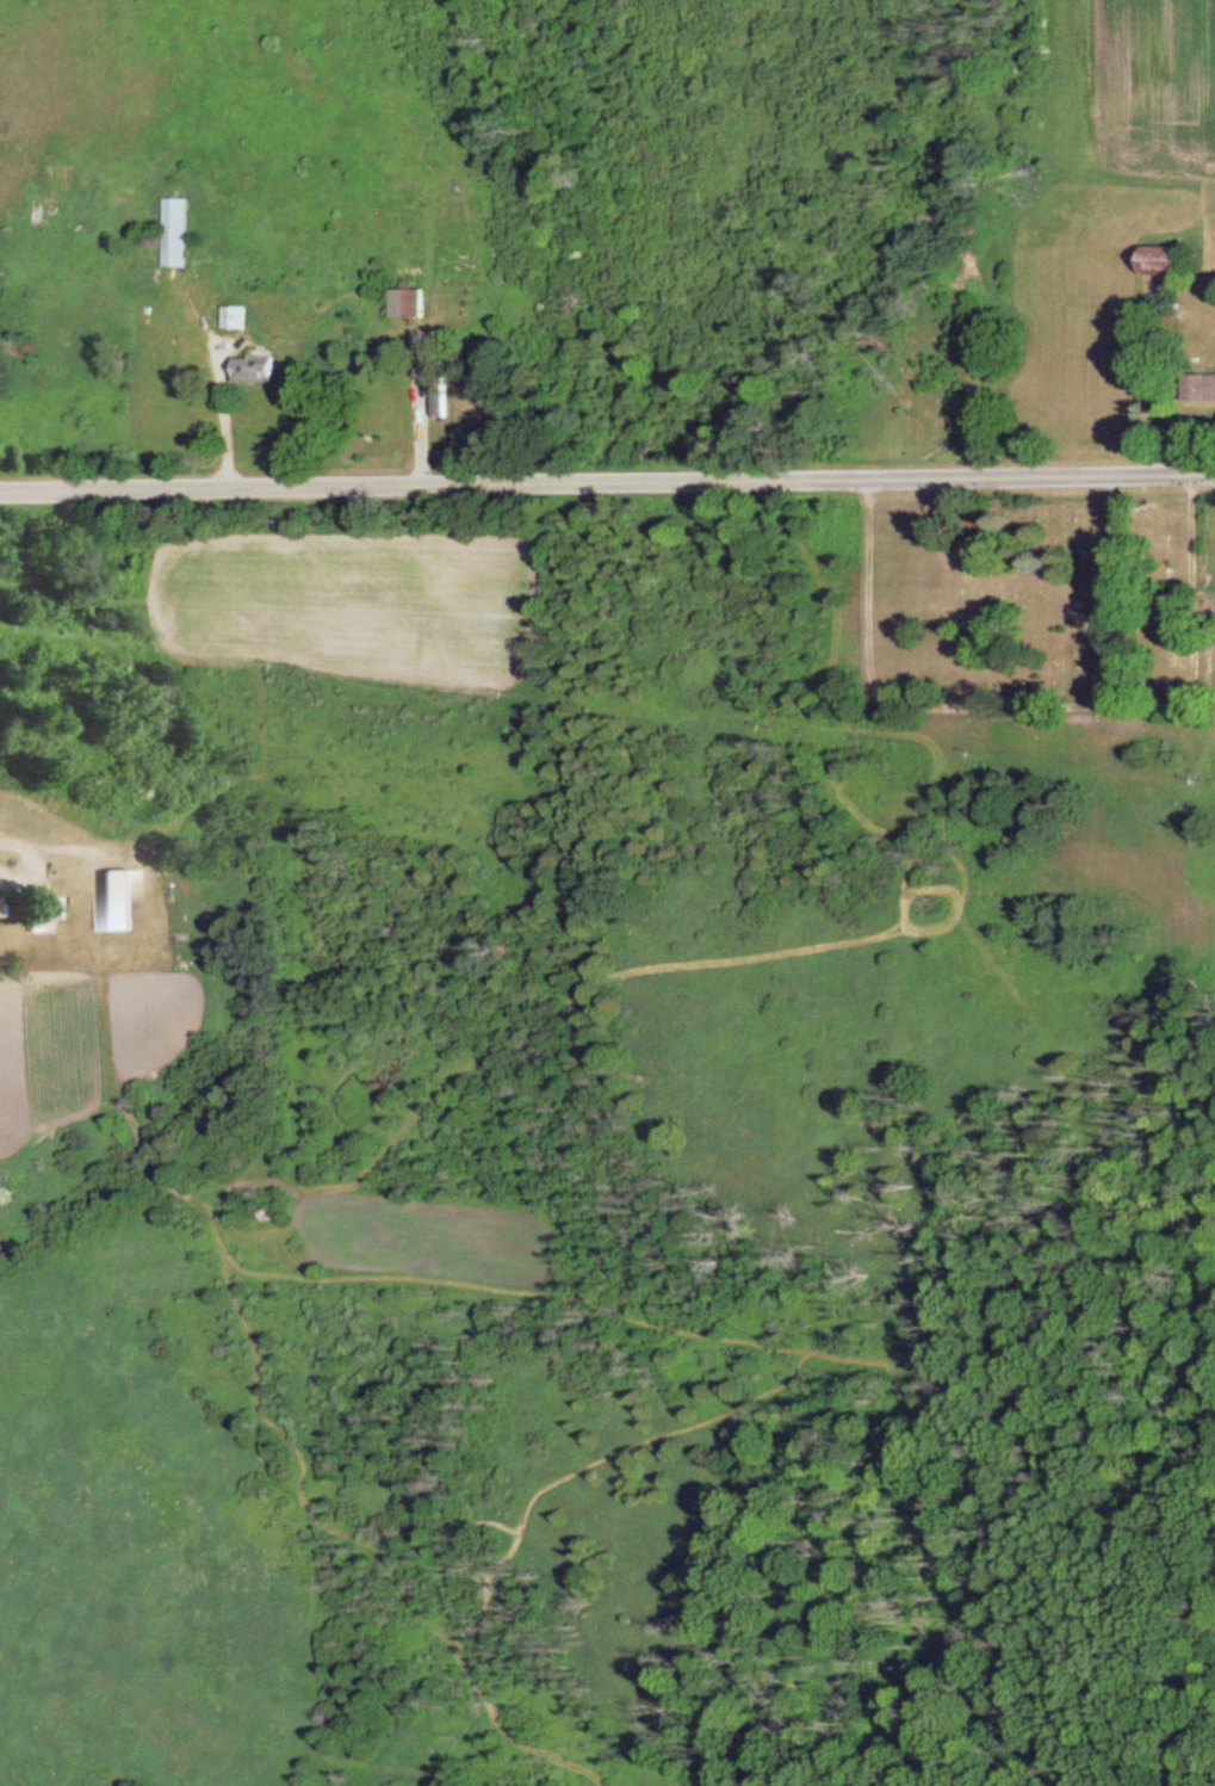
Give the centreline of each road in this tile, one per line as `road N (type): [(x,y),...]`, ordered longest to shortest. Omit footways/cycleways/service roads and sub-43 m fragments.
road 1 (tertiary): [(0,491),(1214,474)]

